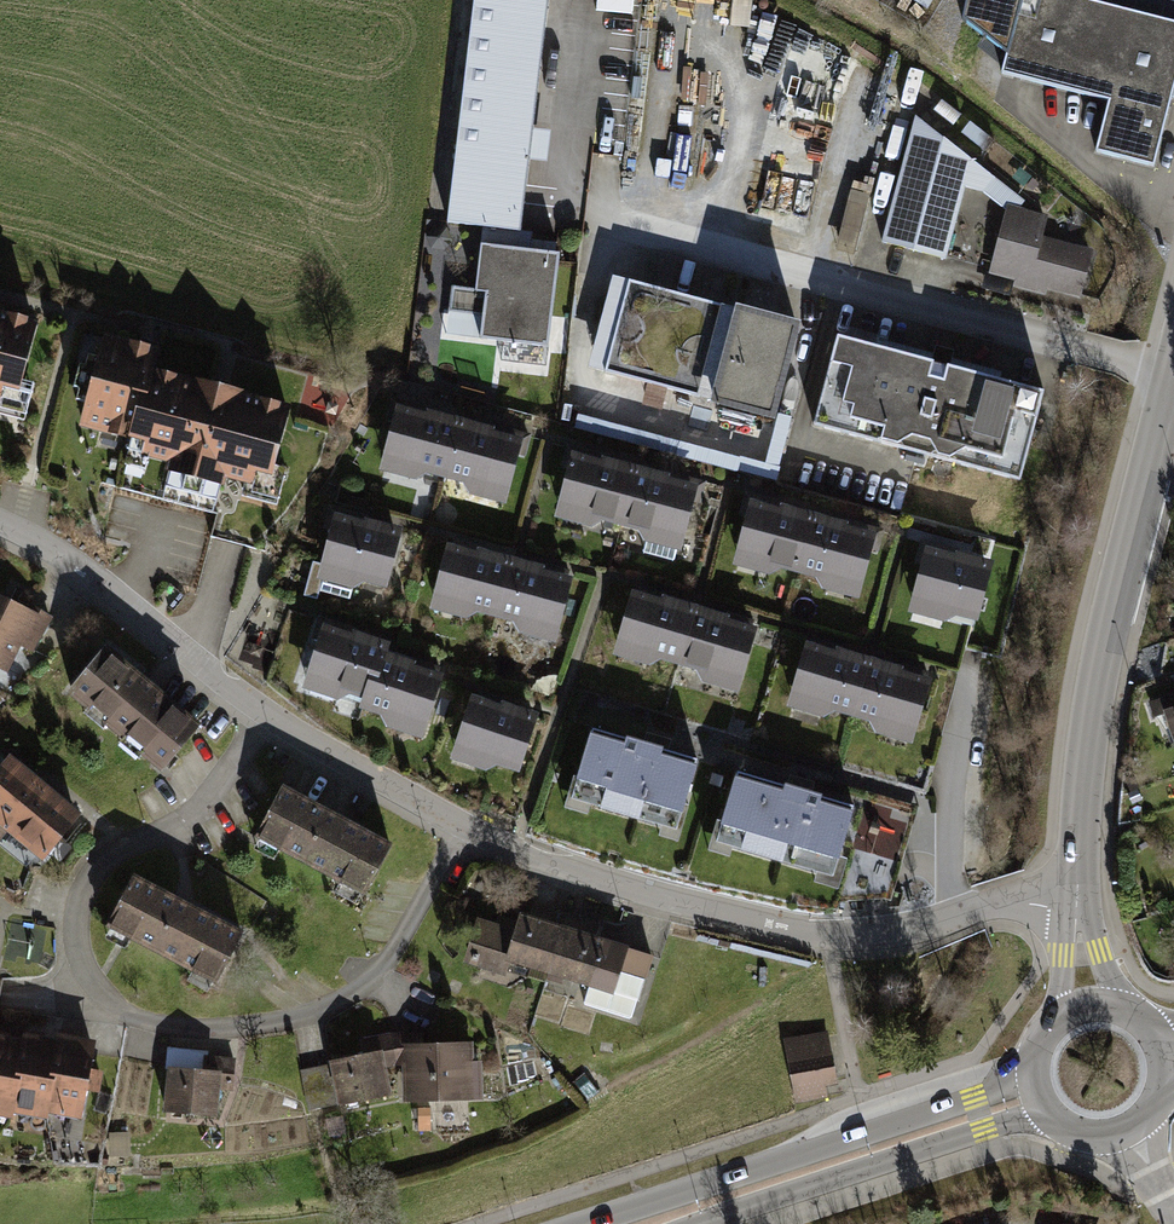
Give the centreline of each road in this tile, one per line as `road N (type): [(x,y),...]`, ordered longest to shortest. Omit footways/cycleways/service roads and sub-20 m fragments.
road 1 (residential): [(269,716),(199,810),(120,850),(88,881),(75,921),(79,959),(97,990),(127,1015),(216,1030),(295,1019),(350,997),(384,965),(463,827)]
road 2 (residential): [(1078,906),(1032,901),(926,927),(827,934),(642,893),(463,827)]
road 3 (residential): [(1173,378),(601,218)]
road 4 (unclassified): [(1078,906),(1098,675),(1173,388)]
road 5 (secondary): [(652,1223),(1038,1097)]
road 6 (residential): [(269,716),(98,581),(0,524)]
road 7 (residential): [(463,827),(269,716)]
road 8 (secondary): [(1088,1006),(1069,1012),(1040,1039),(1033,1078),(1038,1097)]

